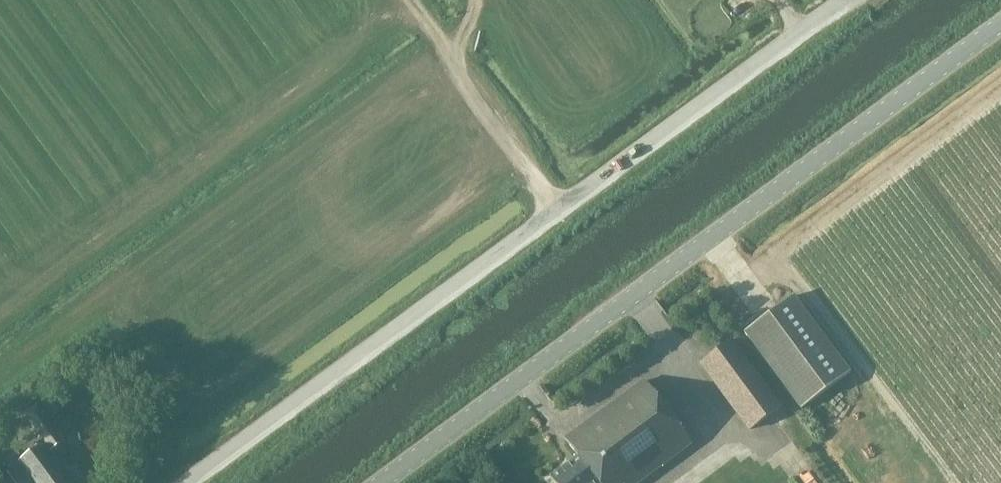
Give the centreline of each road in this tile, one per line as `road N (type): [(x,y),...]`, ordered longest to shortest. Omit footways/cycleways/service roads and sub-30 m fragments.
road 1 (unclassified): [(185,482),(843,0)]
road 2 (tertiary): [(381,482),(1000,23)]

